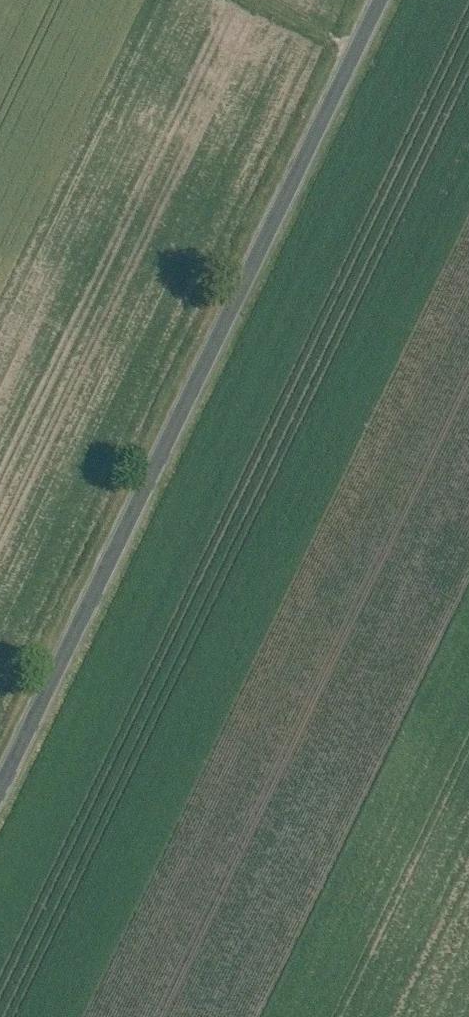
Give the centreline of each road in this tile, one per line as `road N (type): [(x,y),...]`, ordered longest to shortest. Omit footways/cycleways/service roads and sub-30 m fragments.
road 1 (tertiary): [(382,0),(0,788)]

